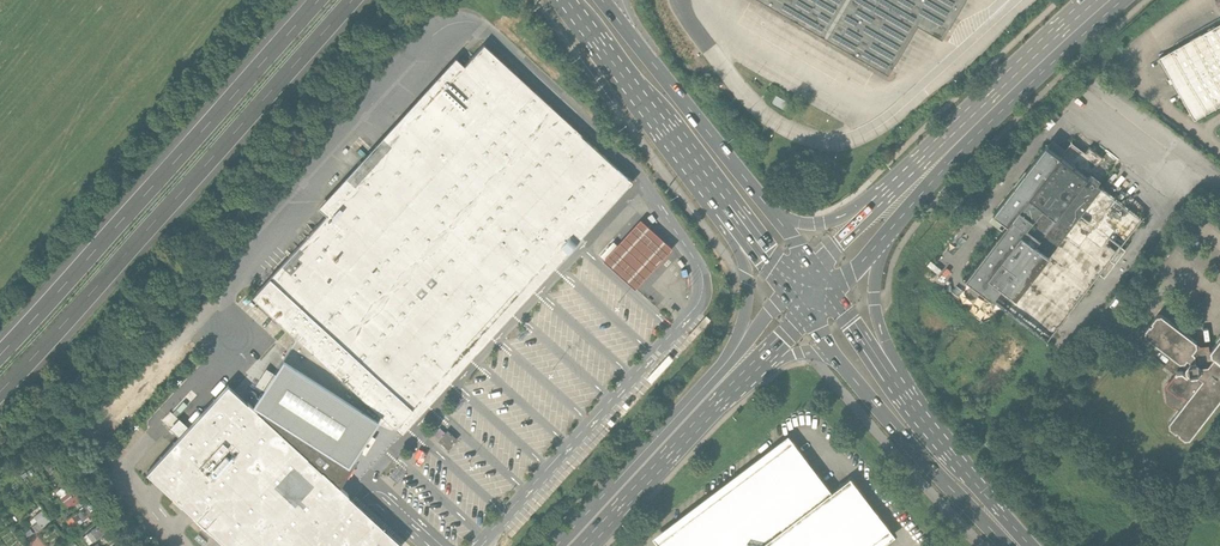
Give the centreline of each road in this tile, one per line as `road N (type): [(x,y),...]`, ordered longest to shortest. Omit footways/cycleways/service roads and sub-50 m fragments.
road 1 (motorway): [(0,390),(353,0)]
road 2 (motorway): [(317,0),(0,353)]
road 3 (primary): [(569,0),(740,223)]
road 4 (primary): [(834,356),(985,524),(1011,538)]
road 5 (primary): [(772,213),(620,23)]
road 6 (secondary): [(570,545),(732,371)]
road 7 (primary): [(1011,538),(1001,514),(890,375)]
road 8 (tertiary): [(878,244),(994,101)]
road 9 (tertiary): [(994,101),(879,205)]
road 10 (tertiary): [(994,101),(1103,0)]
road 11 (tertiary): [(890,375),(874,299),(878,244)]
road 12 (secondary): [(740,223),(748,279),(744,346)]

